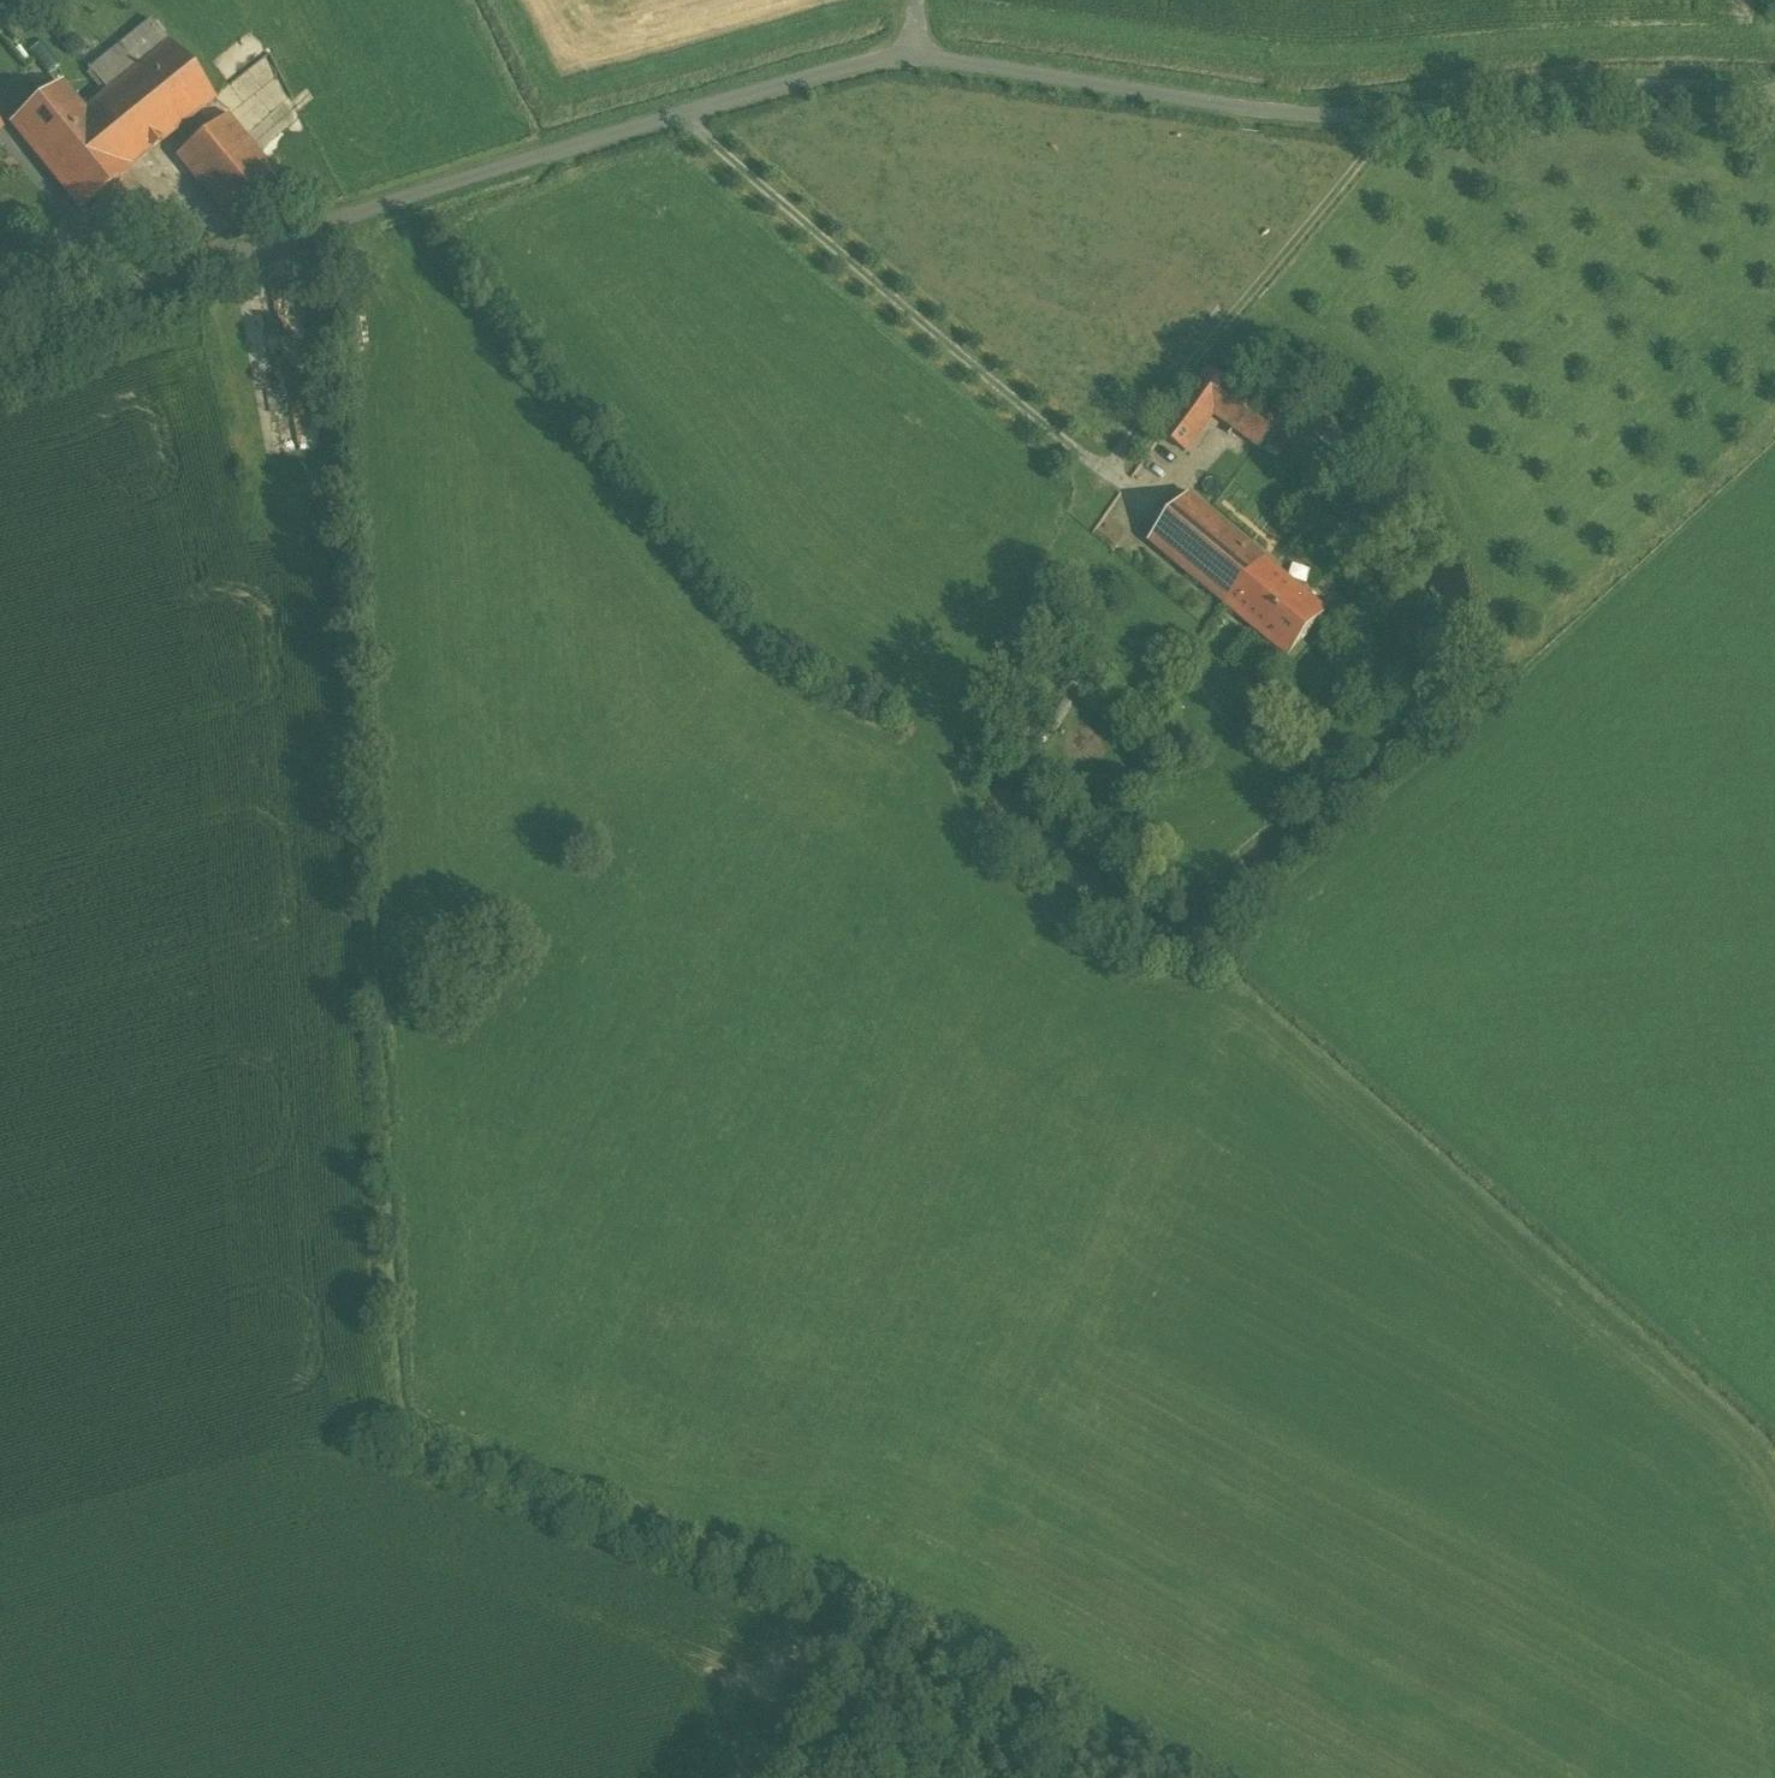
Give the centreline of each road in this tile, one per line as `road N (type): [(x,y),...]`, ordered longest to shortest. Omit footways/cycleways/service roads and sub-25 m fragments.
road 1 (unclassified): [(0,354),(305,218),(824,50),(893,36),(1172,81),(1357,101),(1556,74),(1774,86)]

